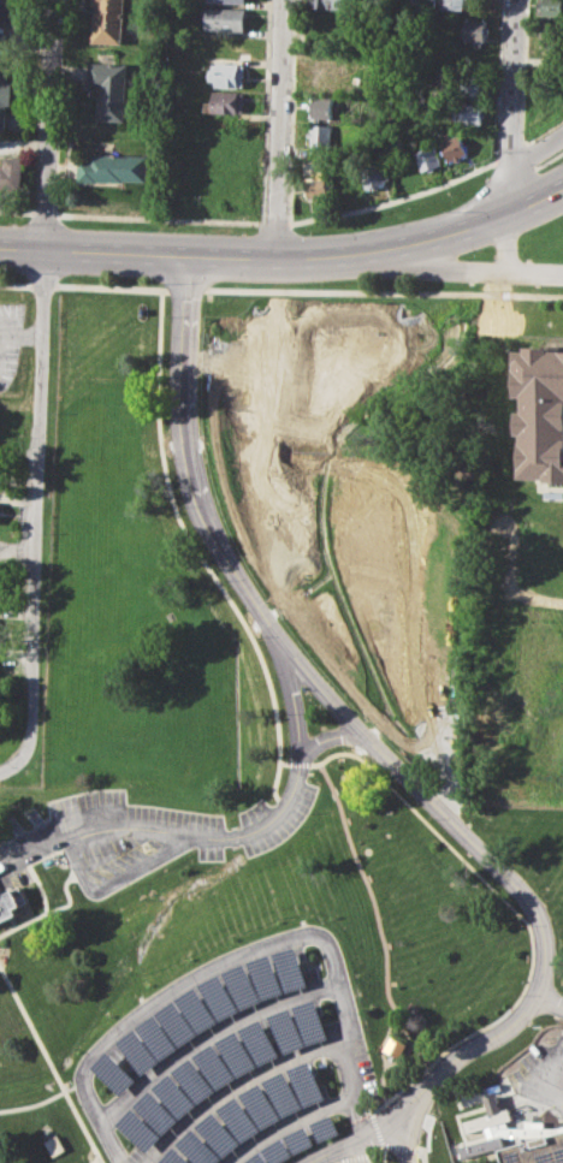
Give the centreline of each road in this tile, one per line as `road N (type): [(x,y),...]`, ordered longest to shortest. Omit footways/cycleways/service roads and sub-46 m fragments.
road 1 (residential): [(55,0),(32,726),(10,766)]
road 2 (secondary): [(186,257),(350,254),(492,221),(562,188)]
road 3 (residential): [(284,0),(274,260)]
road 4 (residential): [(350,254),(426,268),(562,275)]
road 5 (secondary): [(0,250),(186,257)]
road 6 (residential): [(516,0),(512,164)]

